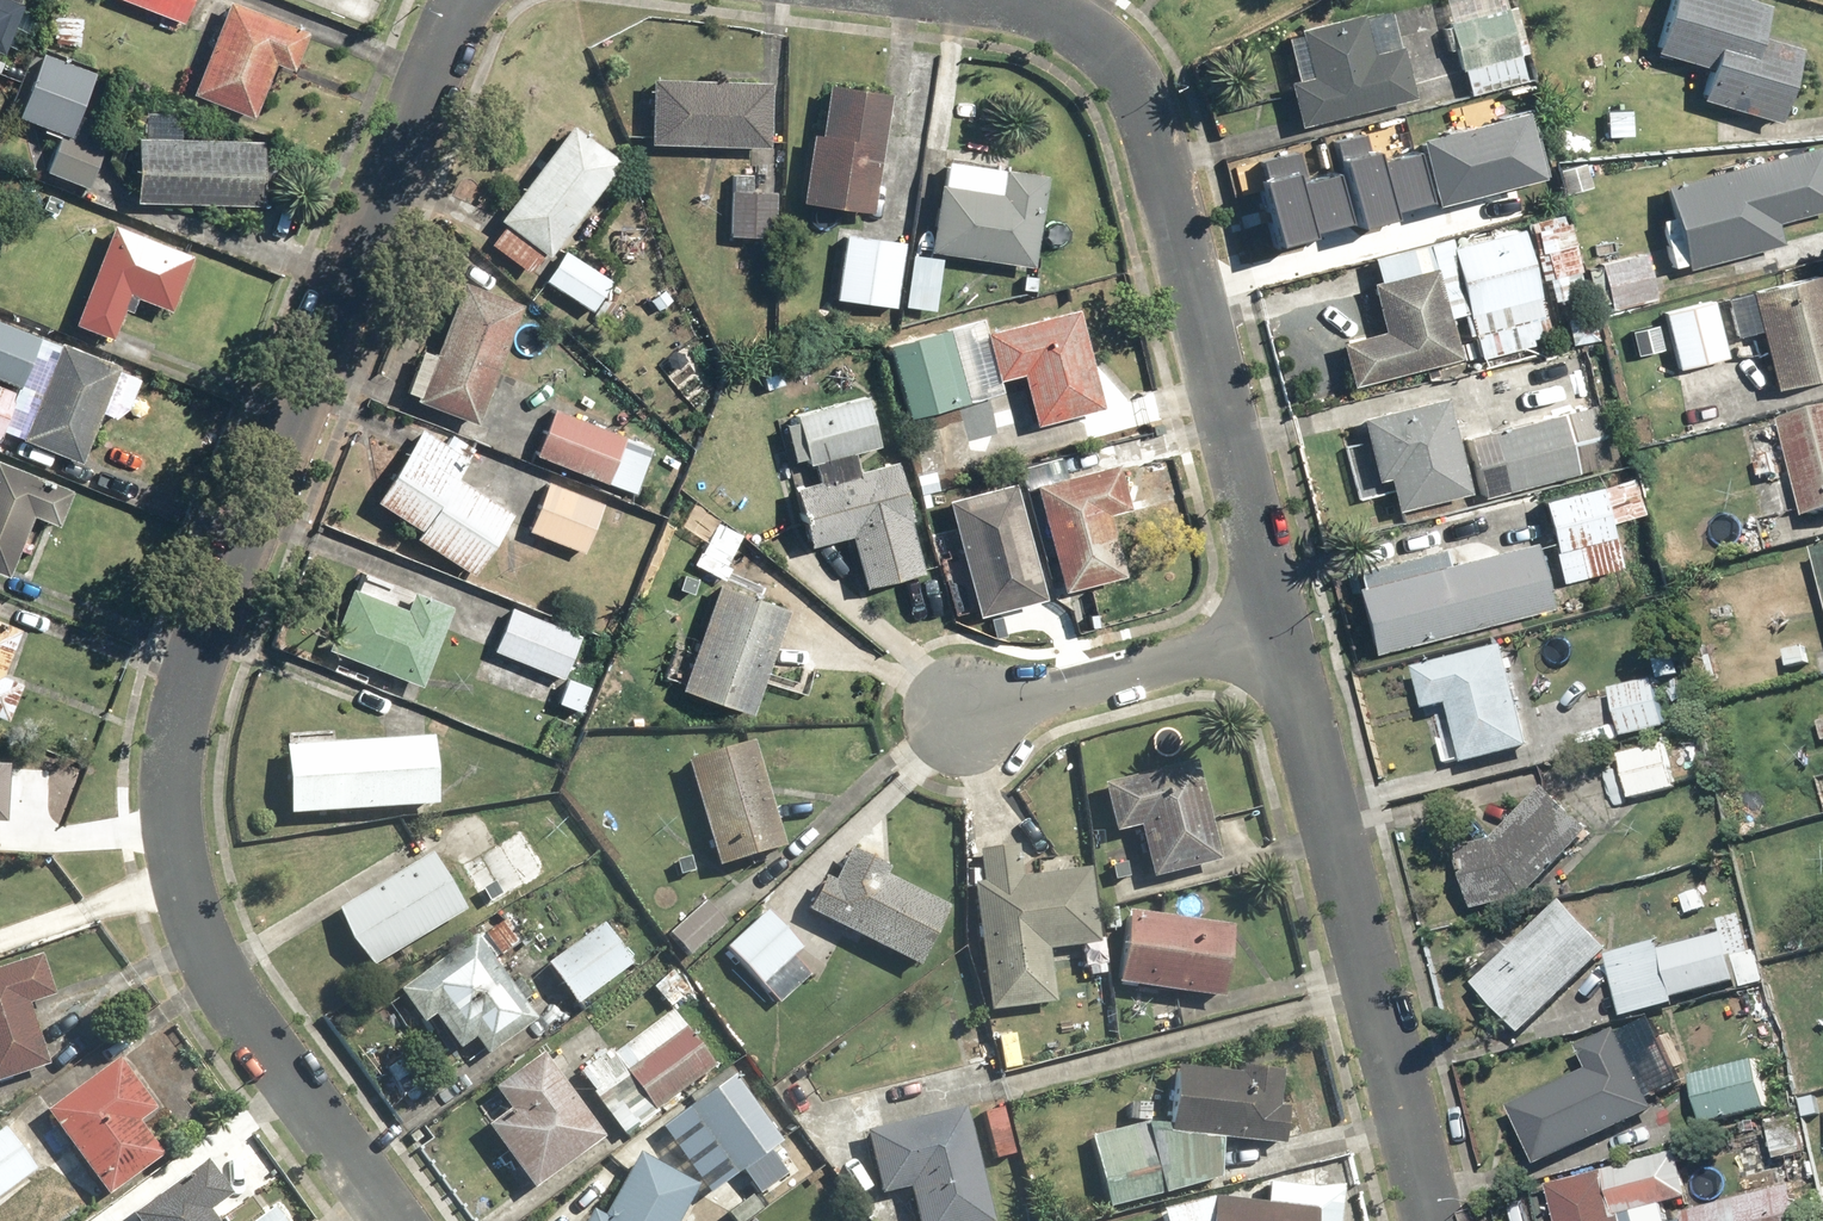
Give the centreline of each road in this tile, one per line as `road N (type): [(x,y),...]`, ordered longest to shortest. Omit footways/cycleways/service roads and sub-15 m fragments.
road 1 (residential): [(393,1220),(200,936),(180,884),(171,796),(190,680),(467,0)]
road 2 (residential): [(998,0),(1040,9),(1099,43),(1147,110),(1291,630)]
road 3 (residential): [(1291,630),(1435,1220)]
road 4 (residential): [(960,711),(1291,630)]

